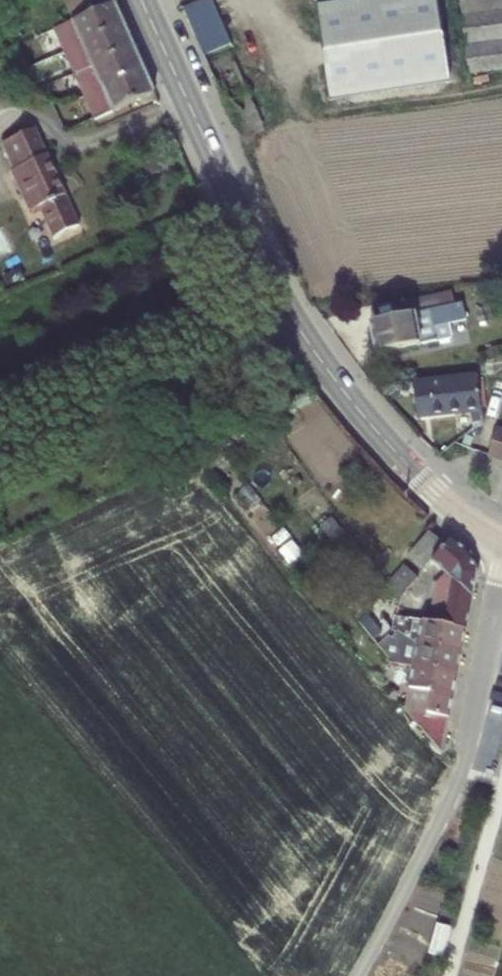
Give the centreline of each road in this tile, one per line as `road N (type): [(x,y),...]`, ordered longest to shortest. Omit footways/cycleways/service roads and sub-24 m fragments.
road 1 (tertiary): [(146,0),(322,359),(424,480),(501,537)]
road 2 (residential): [(452,798),(501,596)]
road 3 (unclassified): [(356,975),(452,798)]

